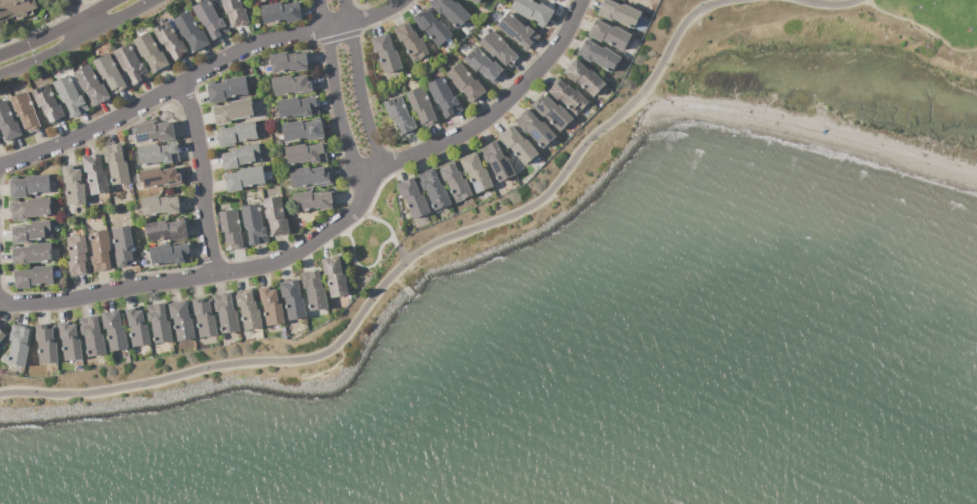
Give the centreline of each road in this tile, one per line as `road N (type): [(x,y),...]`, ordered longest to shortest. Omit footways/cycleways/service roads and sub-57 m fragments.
road 1 (residential): [(0,302),(56,300),(291,260),(360,211),(384,166)]
road 2 (residential): [(345,23),(273,40),(80,138),(0,169)]
road 3 (residential): [(384,166),(474,131),(557,52),(582,0)]
road 4 (residential): [(187,80),(214,272)]
road 5 (residential): [(318,0),(334,105),(368,184)]
road 6 (tertiary): [(0,80),(156,0)]
road 7 (residential): [(384,166),(358,100),(342,0)]
road 8 (tertiary): [(114,0),(0,63)]

